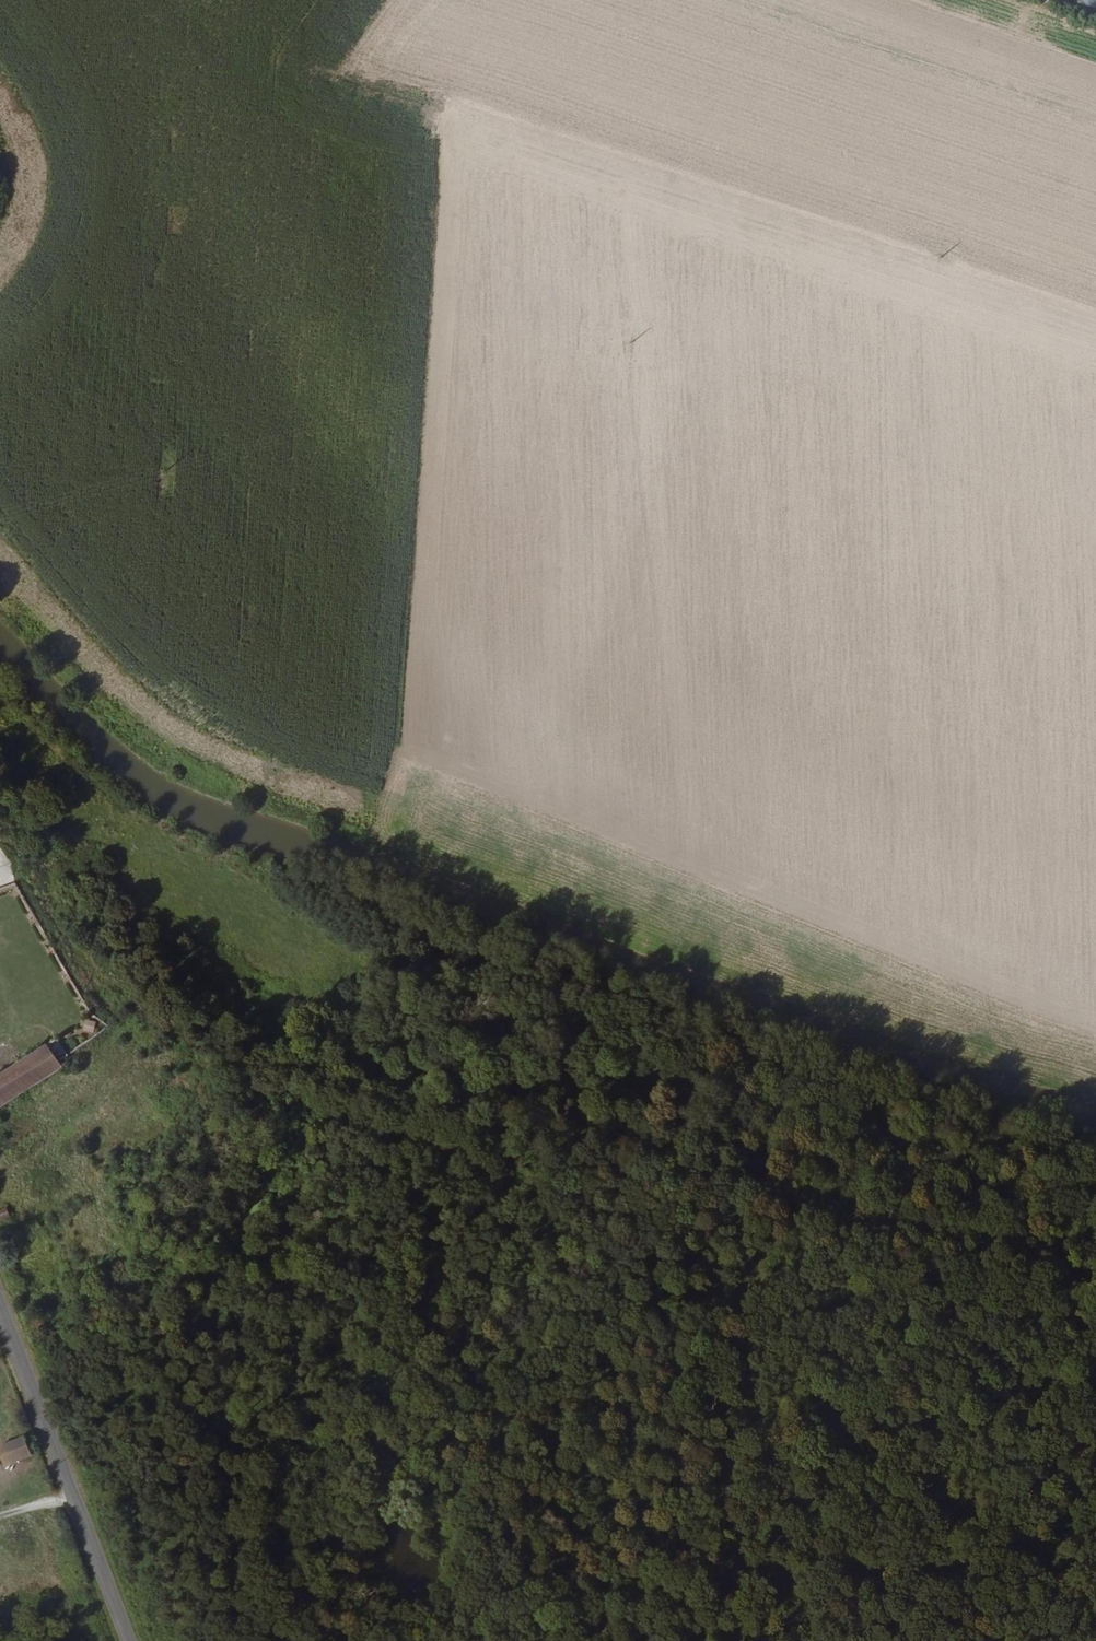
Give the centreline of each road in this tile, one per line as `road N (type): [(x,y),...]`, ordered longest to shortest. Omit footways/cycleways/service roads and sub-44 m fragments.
road 1 (tertiary): [(0,1307),(130,1640)]

